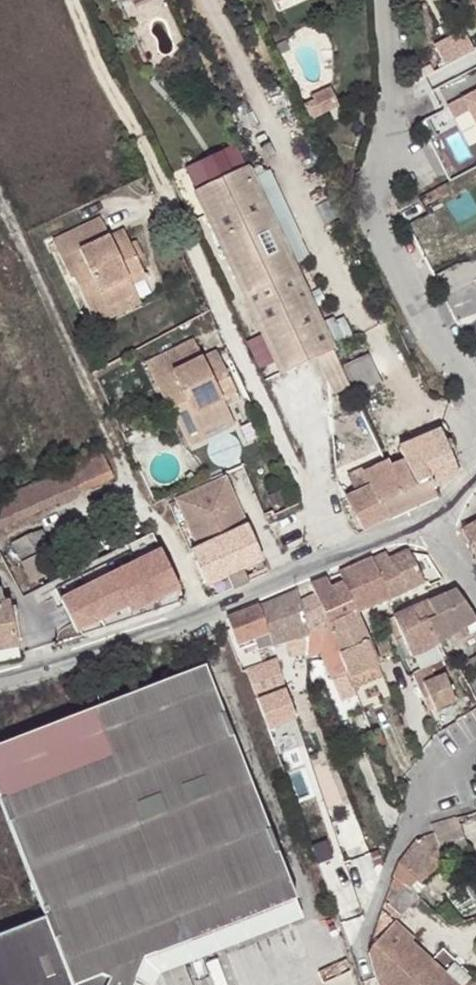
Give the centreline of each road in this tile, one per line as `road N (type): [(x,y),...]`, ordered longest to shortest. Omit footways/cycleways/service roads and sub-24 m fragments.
road 1 (unclassified): [(0,674),(176,624),(432,514)]
road 2 (residential): [(475,388),(400,279),(377,227),(377,163),(389,108),(383,0)]

